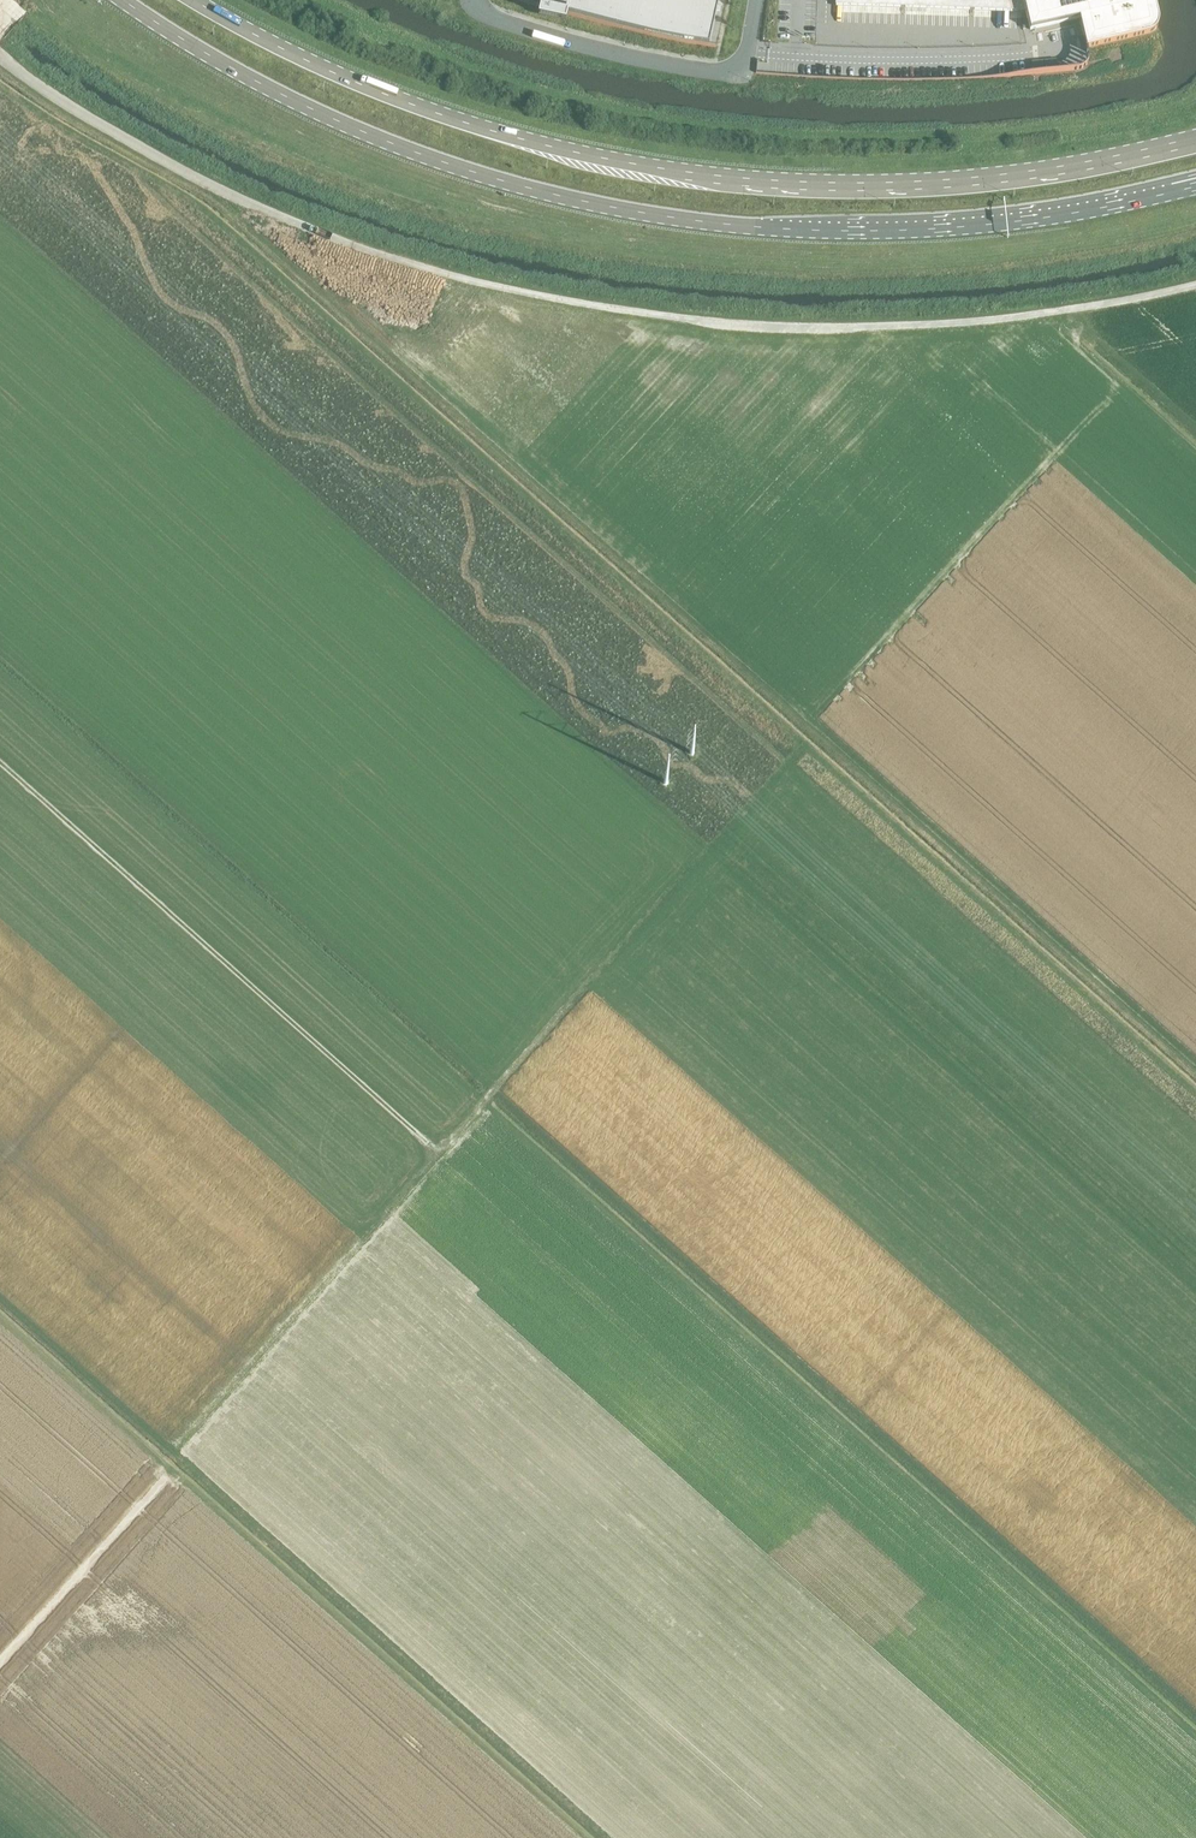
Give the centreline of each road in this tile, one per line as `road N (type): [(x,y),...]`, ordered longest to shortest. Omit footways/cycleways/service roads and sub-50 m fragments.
road 1 (track): [(1195,284),(1012,318),(837,327),(723,323),(555,299),(414,265),(256,207),(72,107),(0,55)]
road 2 (primary): [(125,0),(267,86),(371,133),(597,203),(867,230),(1011,222),(1195,185)]
road 3 (primary): [(1195,141),(928,185),(717,180),(499,133),(413,104),(309,62),(193,0)]
road 4 (track): [(0,761),(428,1143)]
road 5 (unclassified): [(476,0),(496,18),(585,48),(707,70),(742,65),(756,0)]
road 6 (track): [(0,1663),(168,1475)]

